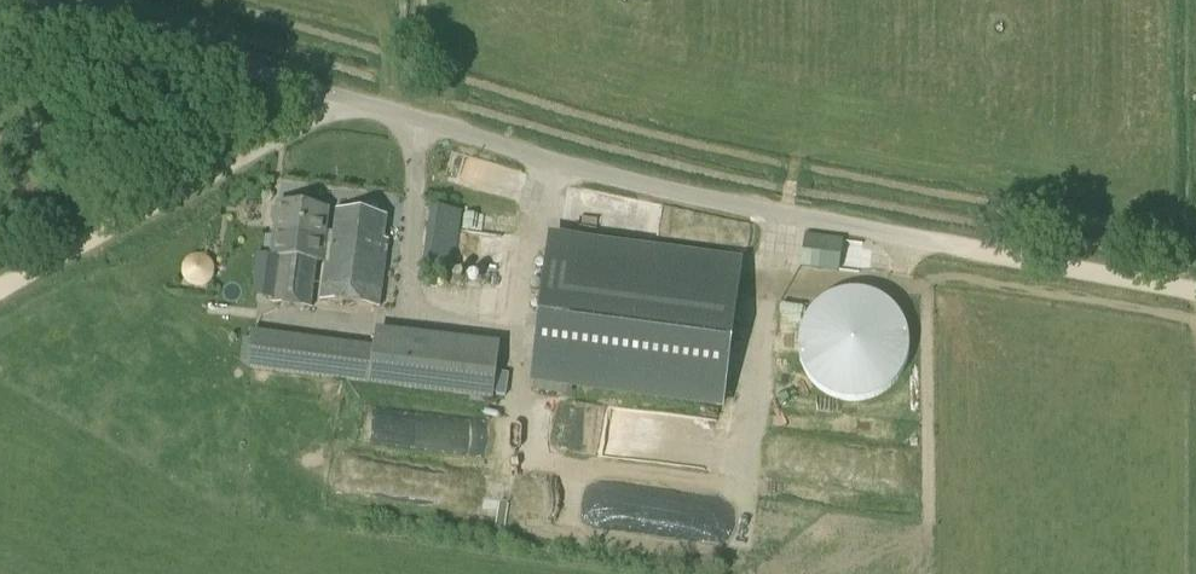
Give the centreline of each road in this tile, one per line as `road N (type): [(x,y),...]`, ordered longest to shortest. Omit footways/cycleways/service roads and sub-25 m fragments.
road 1 (unclassified): [(986,254),(571,164),(31,0)]
road 2 (track): [(1195,294),(986,254)]

